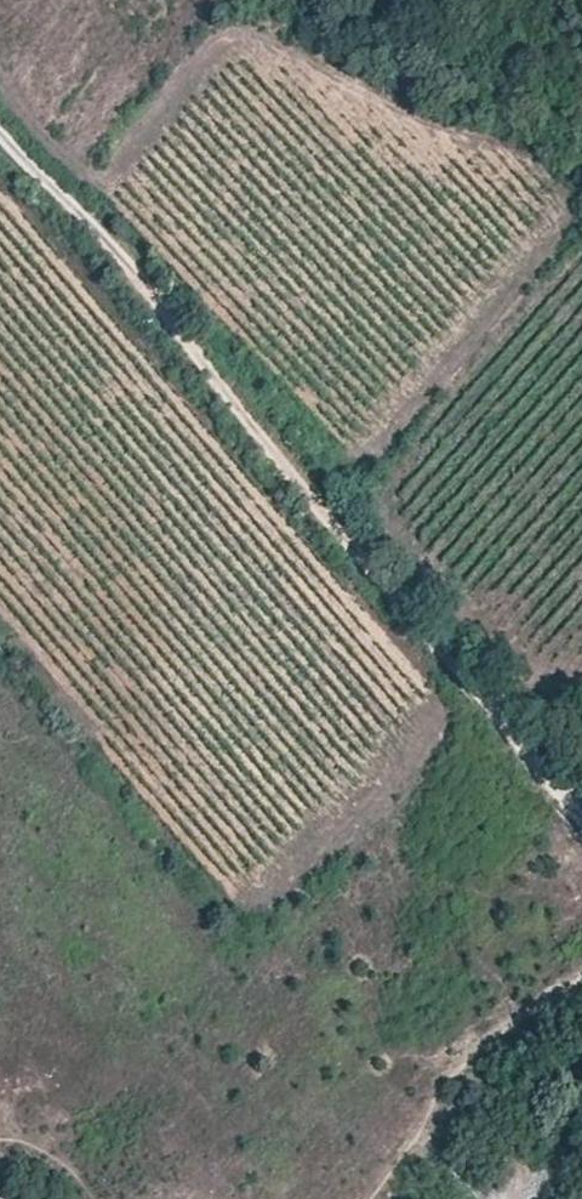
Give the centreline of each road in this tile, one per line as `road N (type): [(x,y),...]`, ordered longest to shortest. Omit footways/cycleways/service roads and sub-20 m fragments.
road 1 (track): [(581,821),(0,102)]

